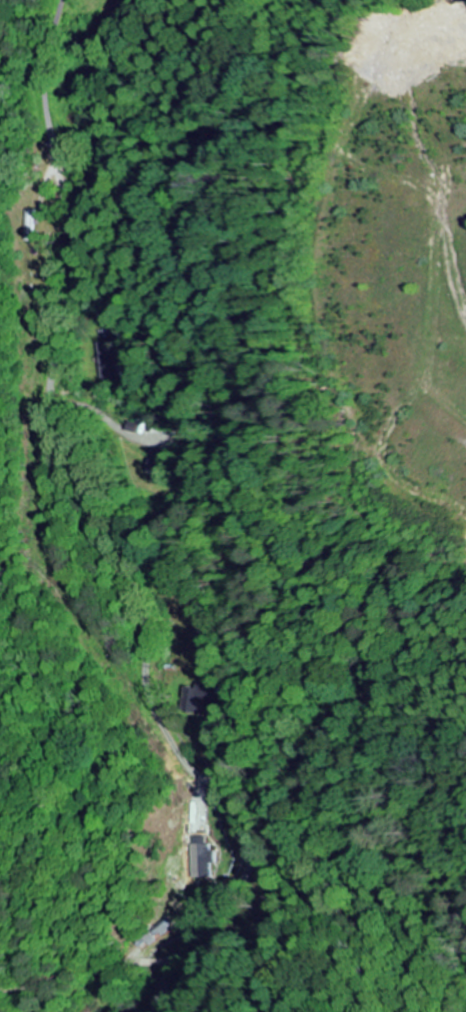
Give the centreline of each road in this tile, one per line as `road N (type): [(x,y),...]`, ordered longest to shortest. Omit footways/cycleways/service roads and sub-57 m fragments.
road 1 (residential): [(168,1011),(252,826),(257,711),(171,627),(168,552),(131,398),(42,276),(10,185),(0,123)]

